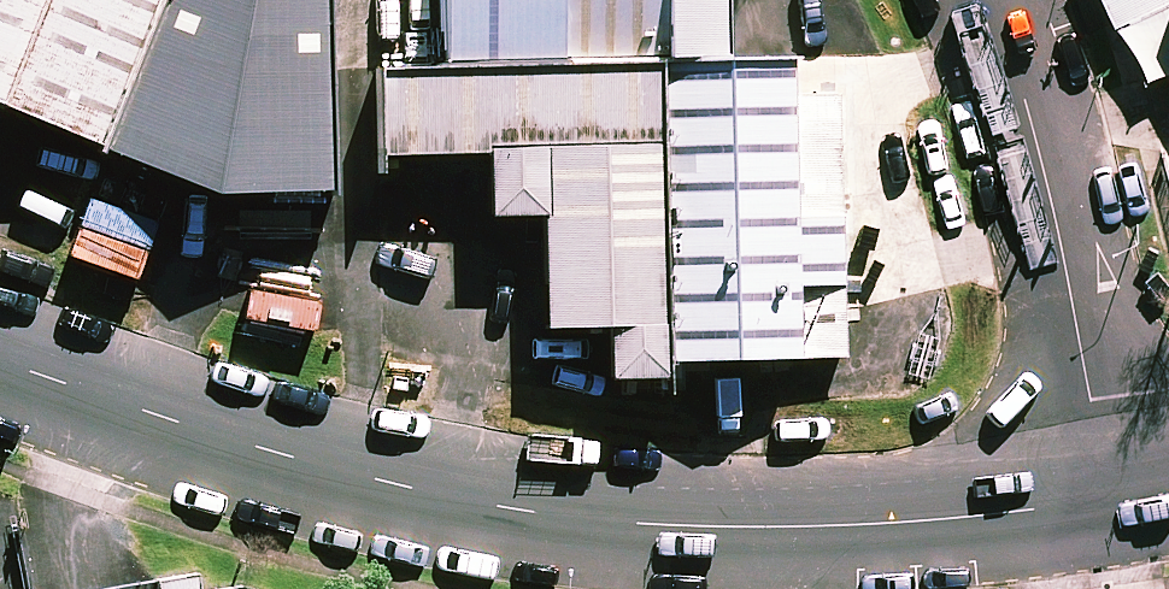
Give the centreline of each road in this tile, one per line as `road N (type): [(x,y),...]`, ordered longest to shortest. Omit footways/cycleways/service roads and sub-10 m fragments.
road 1 (unclassified): [(1104,503),(814,525),(619,522),(490,505),(249,451),(0,364)]
road 2 (unclassified): [(998,0),(1027,85),(1071,284),(1104,503)]

